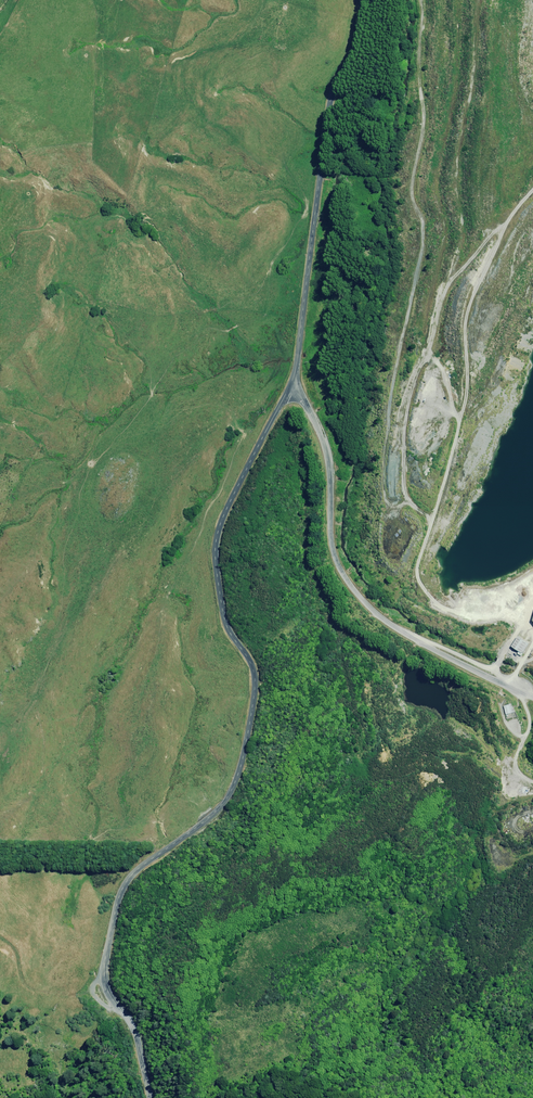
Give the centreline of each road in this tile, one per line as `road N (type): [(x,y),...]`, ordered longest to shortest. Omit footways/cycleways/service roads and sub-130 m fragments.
road 1 (unclassified): [(148,1097),(135,1045),(104,978),(111,907),(125,881),(206,825),(242,757),(252,683),(219,607),(214,538),(295,378)]
road 2 (unclassified): [(295,378),(328,458),(329,541),(340,570),(403,636),(532,697)]
road 3 (unclassified): [(295,378),(327,102),(356,35),(359,0)]

